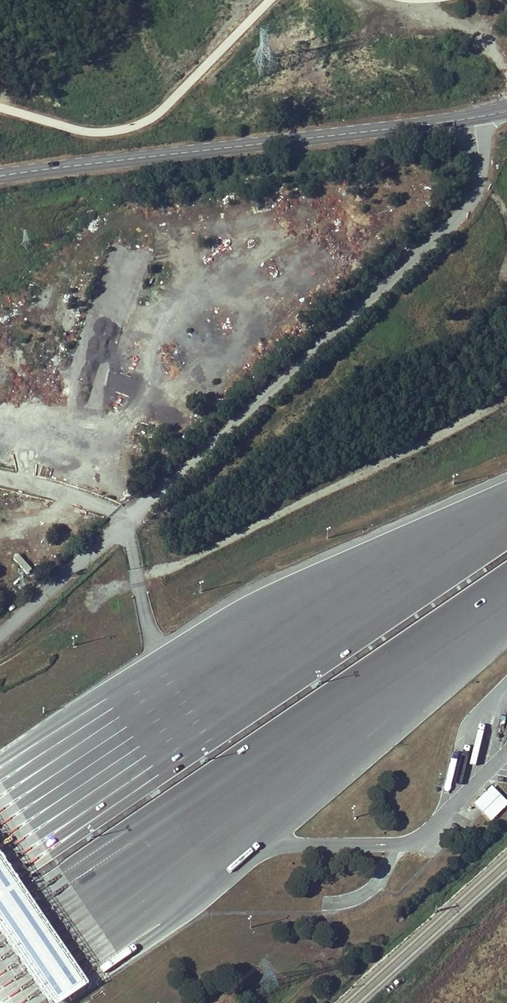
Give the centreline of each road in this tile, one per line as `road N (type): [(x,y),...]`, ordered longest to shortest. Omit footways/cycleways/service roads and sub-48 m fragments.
road 1 (motorway): [(506,508),(266,635),(0,820)]
road 2 (secondary): [(0,176),(506,111)]
road 3 (motorway): [(163,867),(506,602)]
road 4 (track): [(506,400),(172,567),(136,578)]
road 5 (motorway): [(163,867),(290,845),(392,845),(443,819)]
road 6 (motorway): [(0,985),(163,867)]

